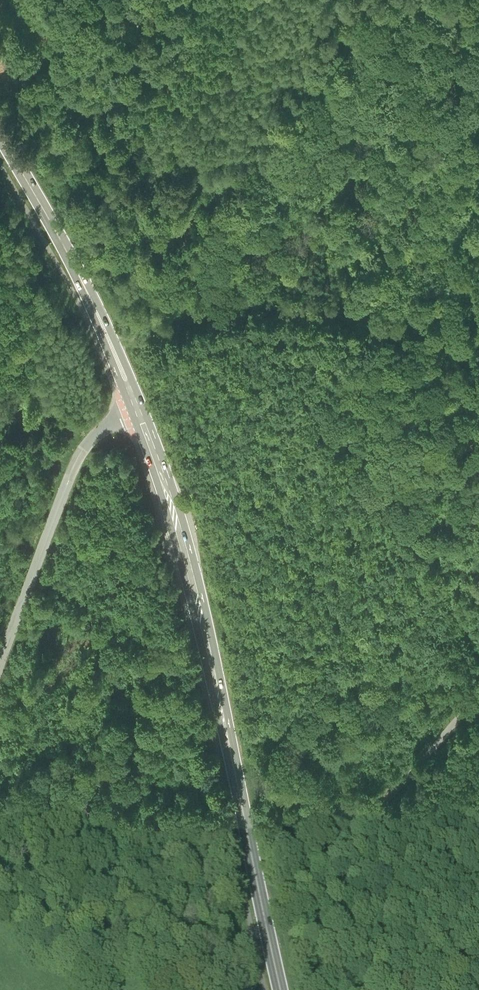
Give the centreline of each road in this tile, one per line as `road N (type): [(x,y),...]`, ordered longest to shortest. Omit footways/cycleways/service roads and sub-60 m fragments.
road 1 (track): [(478,699),(236,941),(187,939),(145,918),(85,838),(0,825)]
road 2 (primary): [(138,410),(178,526),(284,989)]
road 3 (track): [(478,343),(255,302),(178,317),(114,342)]
road 4 (primary): [(0,134),(114,342),(138,410)]
road 5 (unclassified): [(0,662),(75,464),(98,431),(138,410)]

